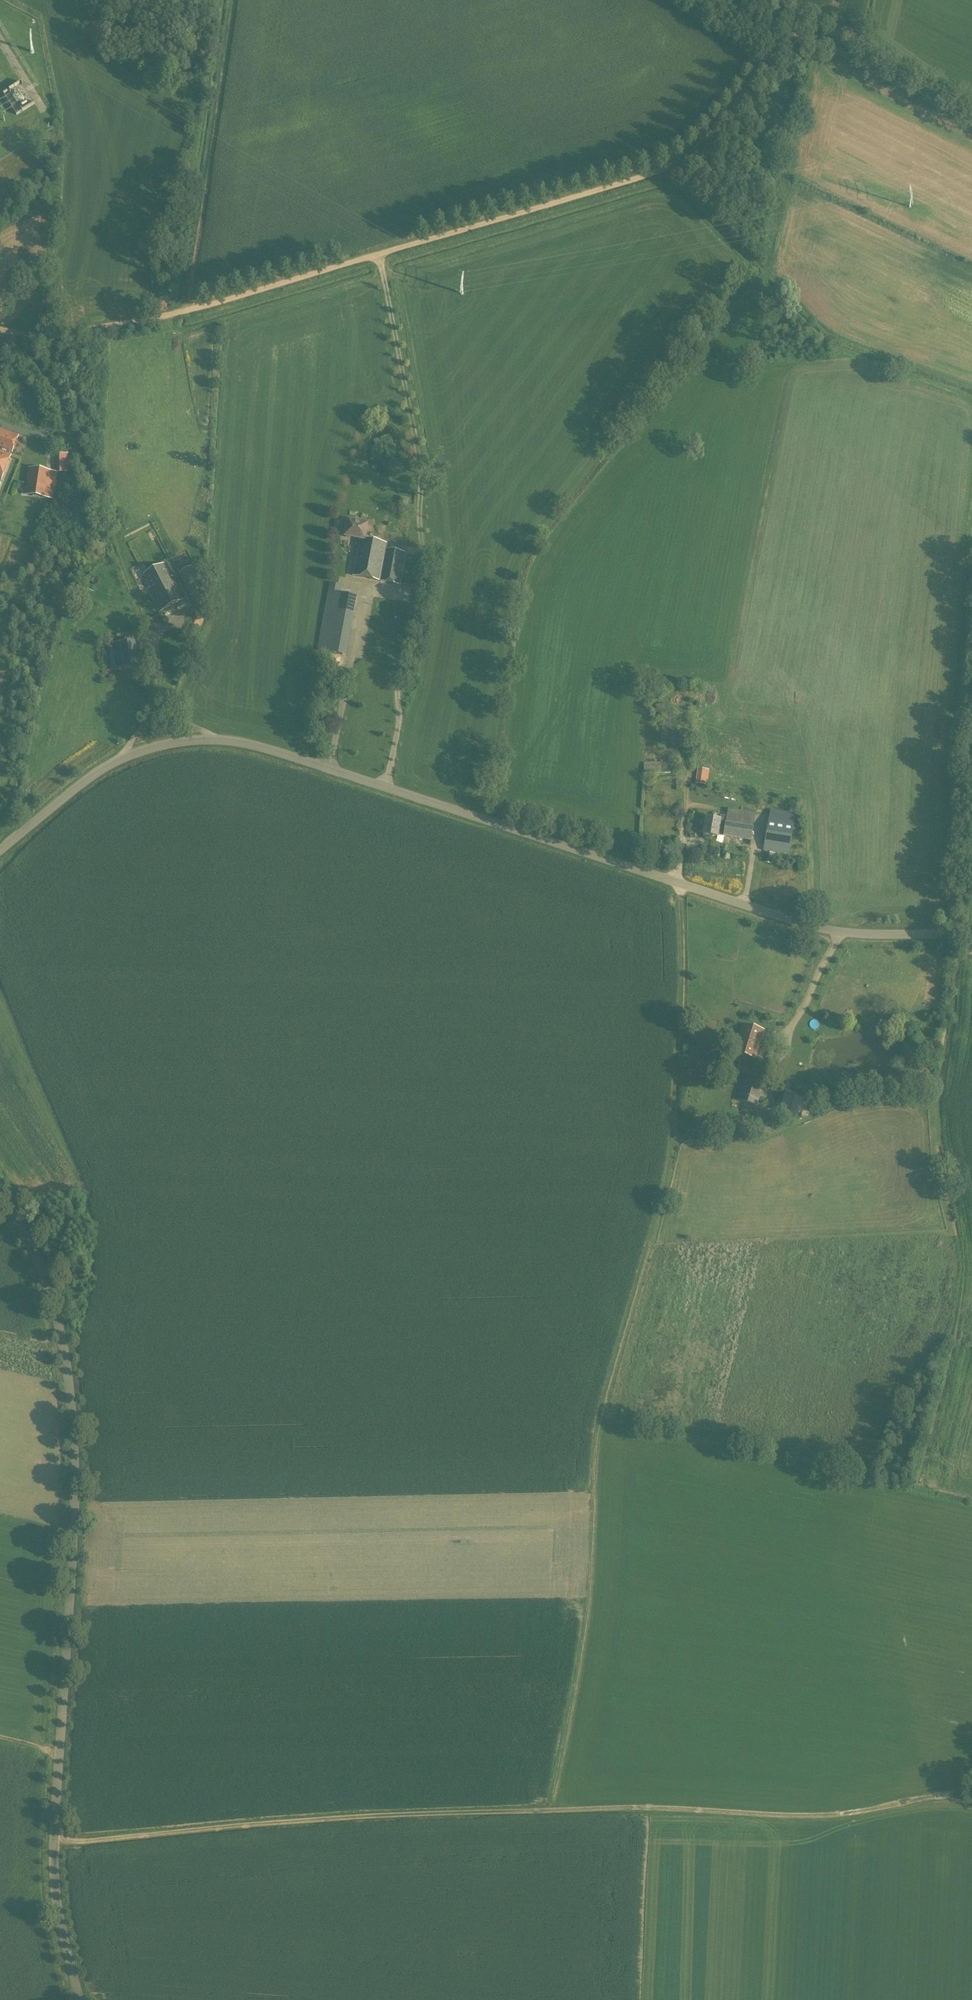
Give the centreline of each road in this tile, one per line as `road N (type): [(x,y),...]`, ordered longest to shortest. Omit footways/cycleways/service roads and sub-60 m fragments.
road 1 (unclassified): [(971,935),(826,931),(385,787),(201,738),(151,745),(107,765),(0,851)]
road 2 (track): [(555,1811),(587,1646),(605,1421),(675,1130),(684,1039),(681,884)]
road 3 (unclassified): [(82,1999),(60,1919),(54,1844),(76,1452),(67,1358),(35,1262),(0,1202)]
road 4 (track): [(662,170),(157,318),(0,330)]
road 5 (track): [(555,1811),(54,1844)]
road 6 (track): [(971,1797),(936,1796),(837,1818),(555,1811)]
road 7 (track): [(971,123),(820,44),(798,42),(769,60),(690,153),(662,170)]

